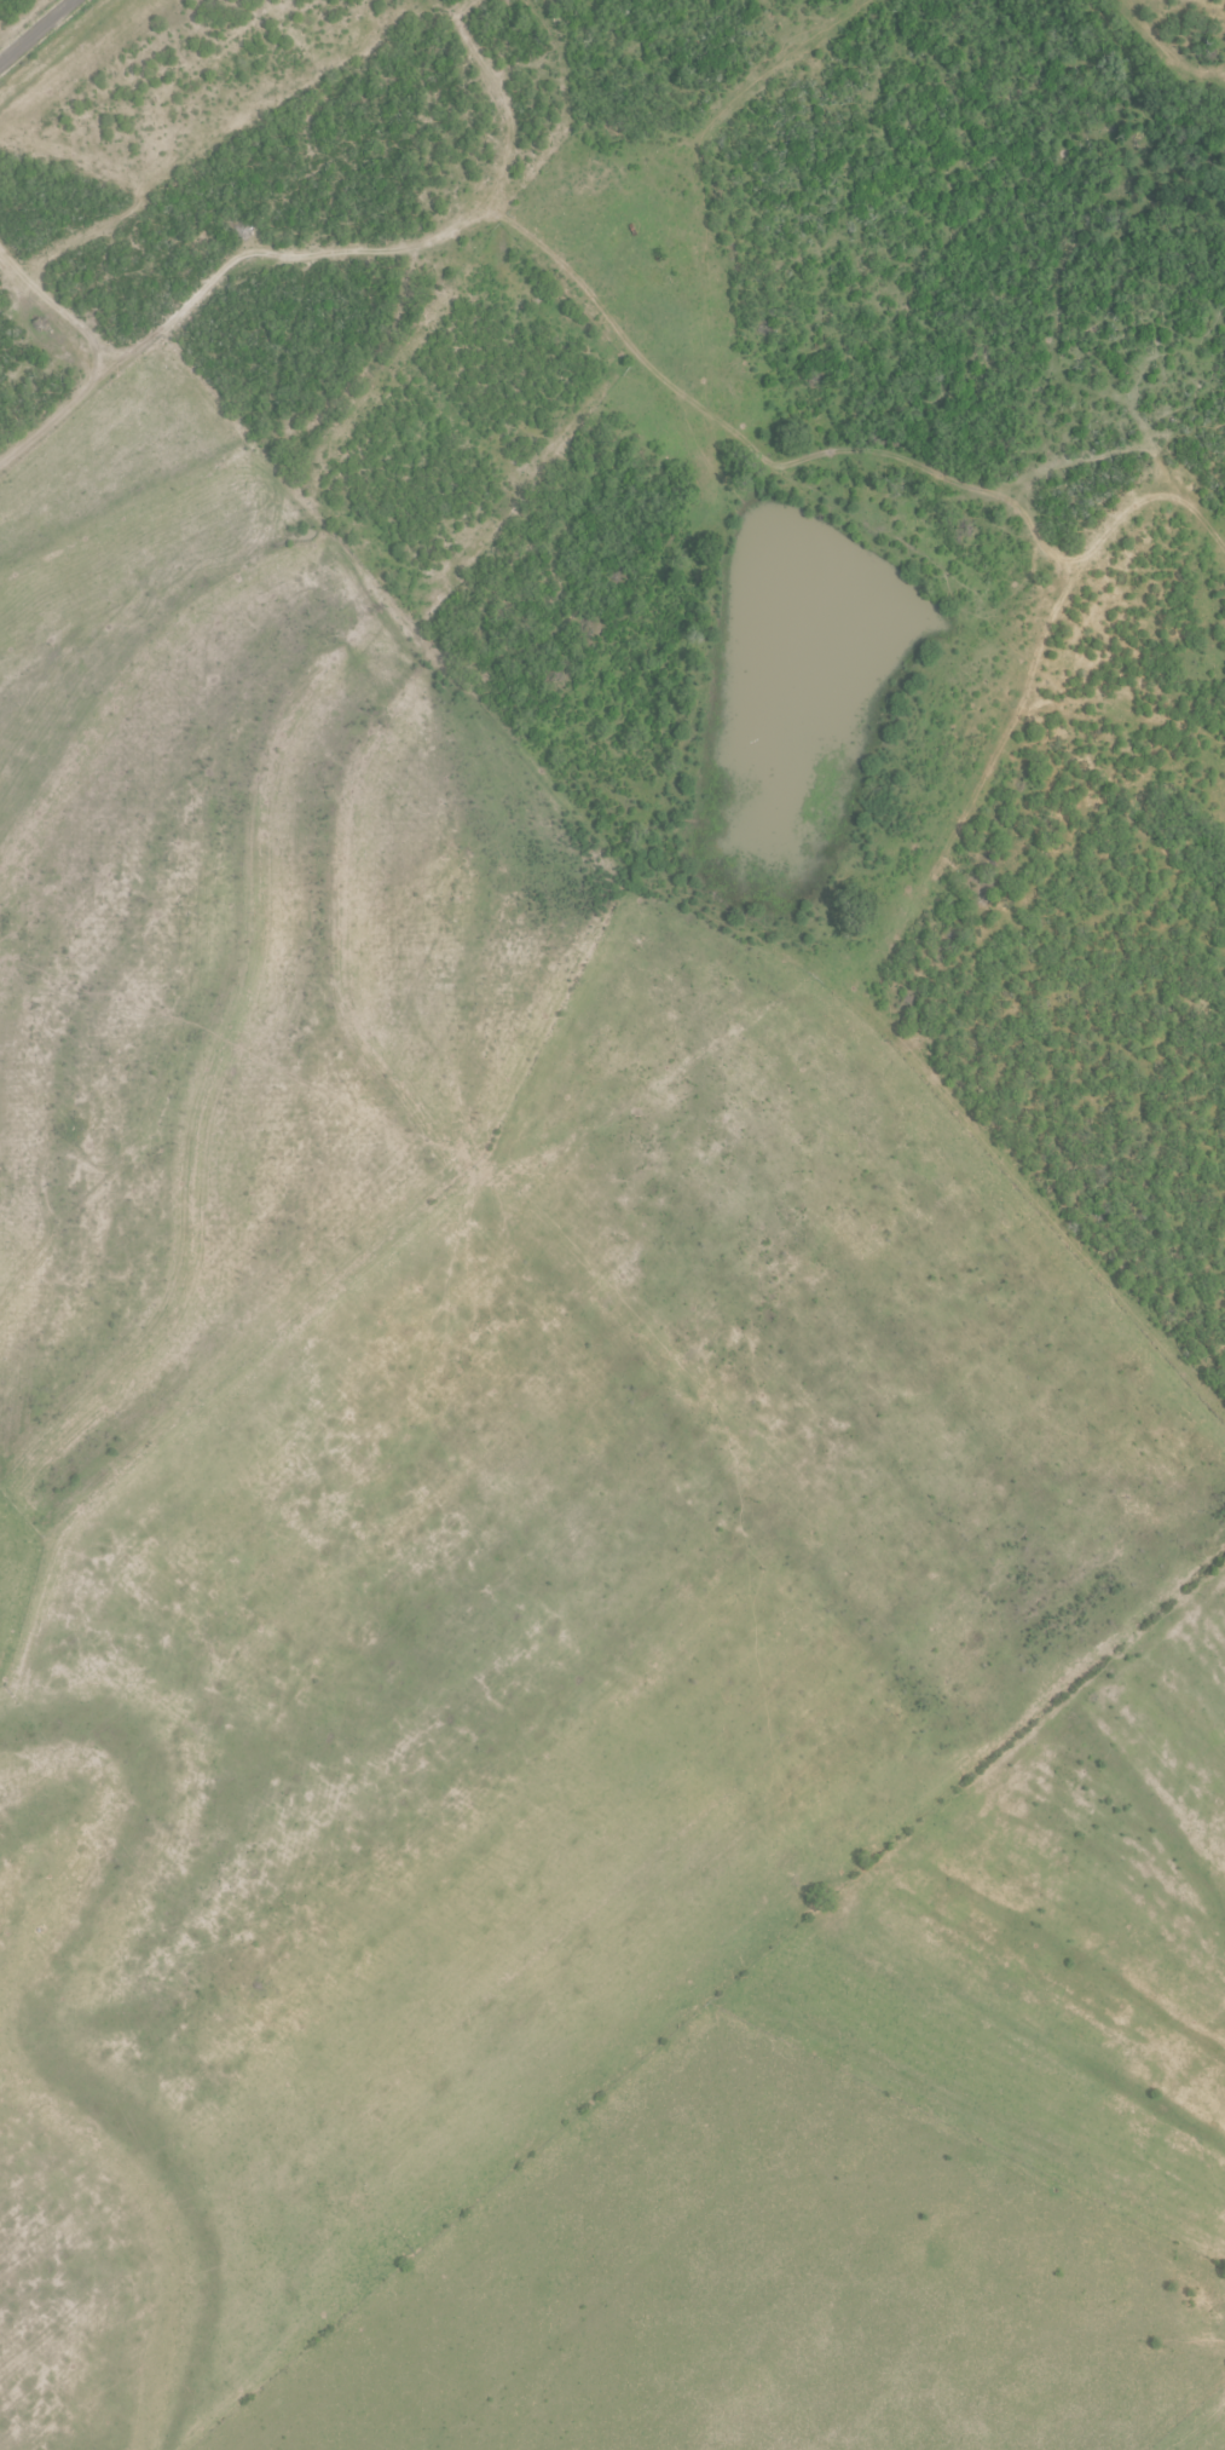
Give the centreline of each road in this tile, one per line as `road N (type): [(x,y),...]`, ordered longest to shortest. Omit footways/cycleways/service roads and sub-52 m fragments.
road 1 (residential): [(0,93),(110,0)]

